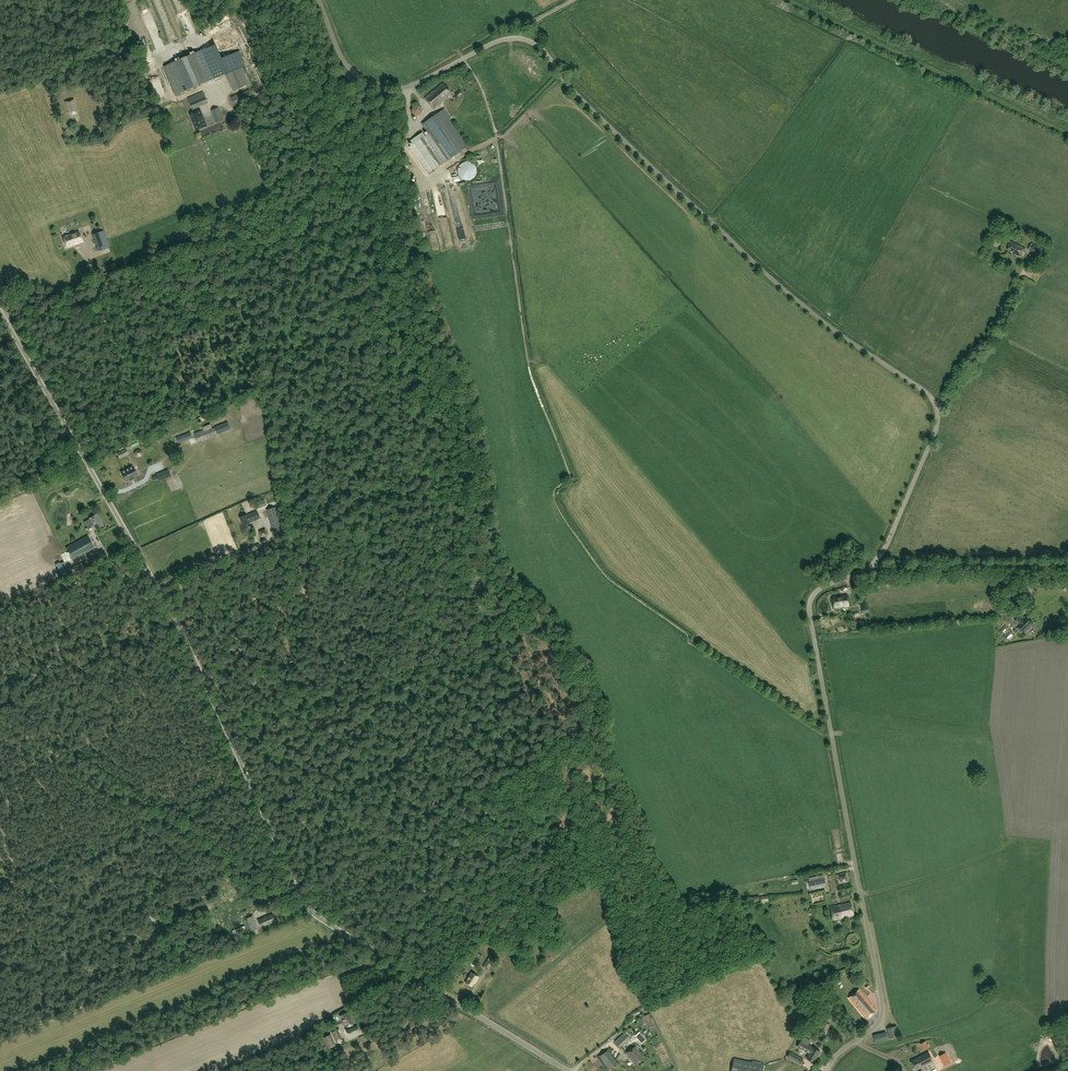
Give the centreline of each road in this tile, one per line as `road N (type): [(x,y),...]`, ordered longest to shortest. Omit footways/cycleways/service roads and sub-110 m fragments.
road 1 (unclassified): [(827,1070),(883,1013),(810,606),(818,591),(882,552),(937,430),(936,405),(782,289),(579,97),(537,45),(504,40),(416,85),(383,86),(342,61),(319,0)]
road 2 (unclassified): [(567,1070),(302,904),(169,612),(0,312)]
road 3 (track): [(3,317),(165,288),(208,271),(232,213),(268,192),(250,142),(313,151),(361,177),(391,167)]
road 4 (track): [(1067,568),(873,563)]
road 5 (track): [(937,422),(968,366),(1004,327),(1021,276)]

